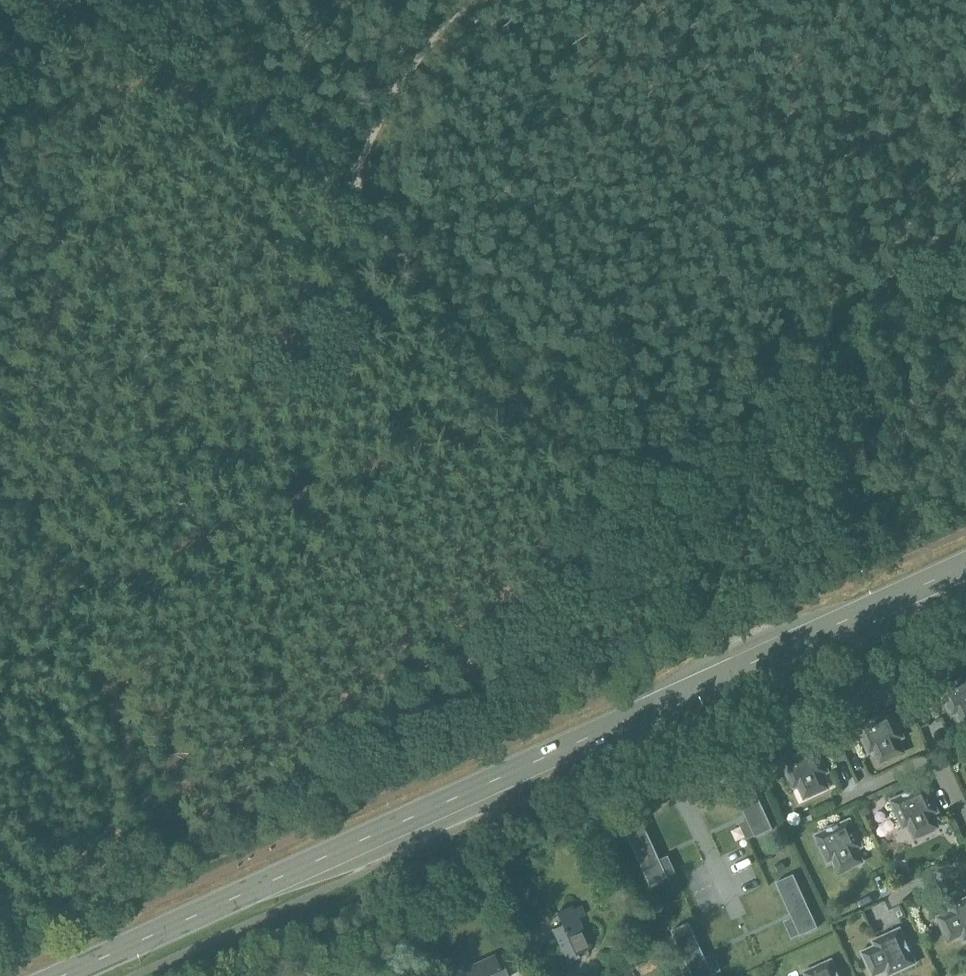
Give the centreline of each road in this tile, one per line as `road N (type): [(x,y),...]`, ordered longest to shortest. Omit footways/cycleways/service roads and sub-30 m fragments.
road 1 (track): [(55,0),(344,187),(427,276),(566,453),(616,491),(690,512),(727,513),(823,470),(965,372)]
road 2 (secondary): [(62,975),(965,566)]
road 3 (track): [(344,187),(408,72),(480,0)]

